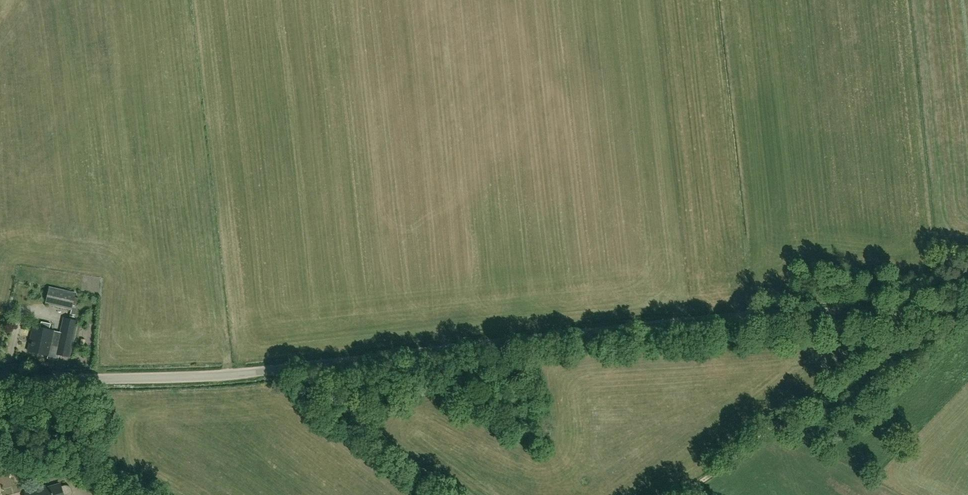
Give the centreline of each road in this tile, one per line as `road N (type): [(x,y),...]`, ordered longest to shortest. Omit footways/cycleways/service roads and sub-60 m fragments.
road 1 (unclassified): [(258,374),(737,317),(967,308)]
road 2 (track): [(679,494),(906,324),(912,309)]
road 3 (unclassified): [(258,374),(0,385)]

